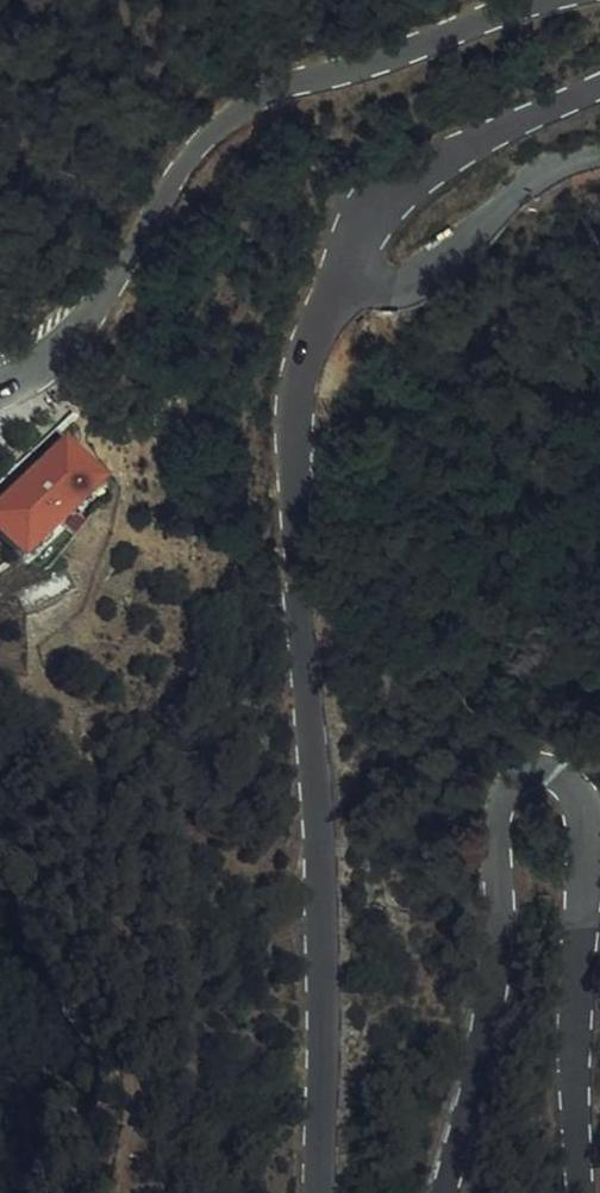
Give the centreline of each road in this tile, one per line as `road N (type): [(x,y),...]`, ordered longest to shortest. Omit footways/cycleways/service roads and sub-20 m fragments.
road 1 (tertiary): [(318,1192),(326,954),(289,460),(300,378),(355,236),(418,175),(599,87)]
road 2 (tertiary): [(584,1192),(588,811),(571,784),(533,779),(502,812),(492,1018),(443,1192)]
road 3 (tertiary): [(549,0),(289,91),(216,138),(96,318),(25,383),(0,390)]

